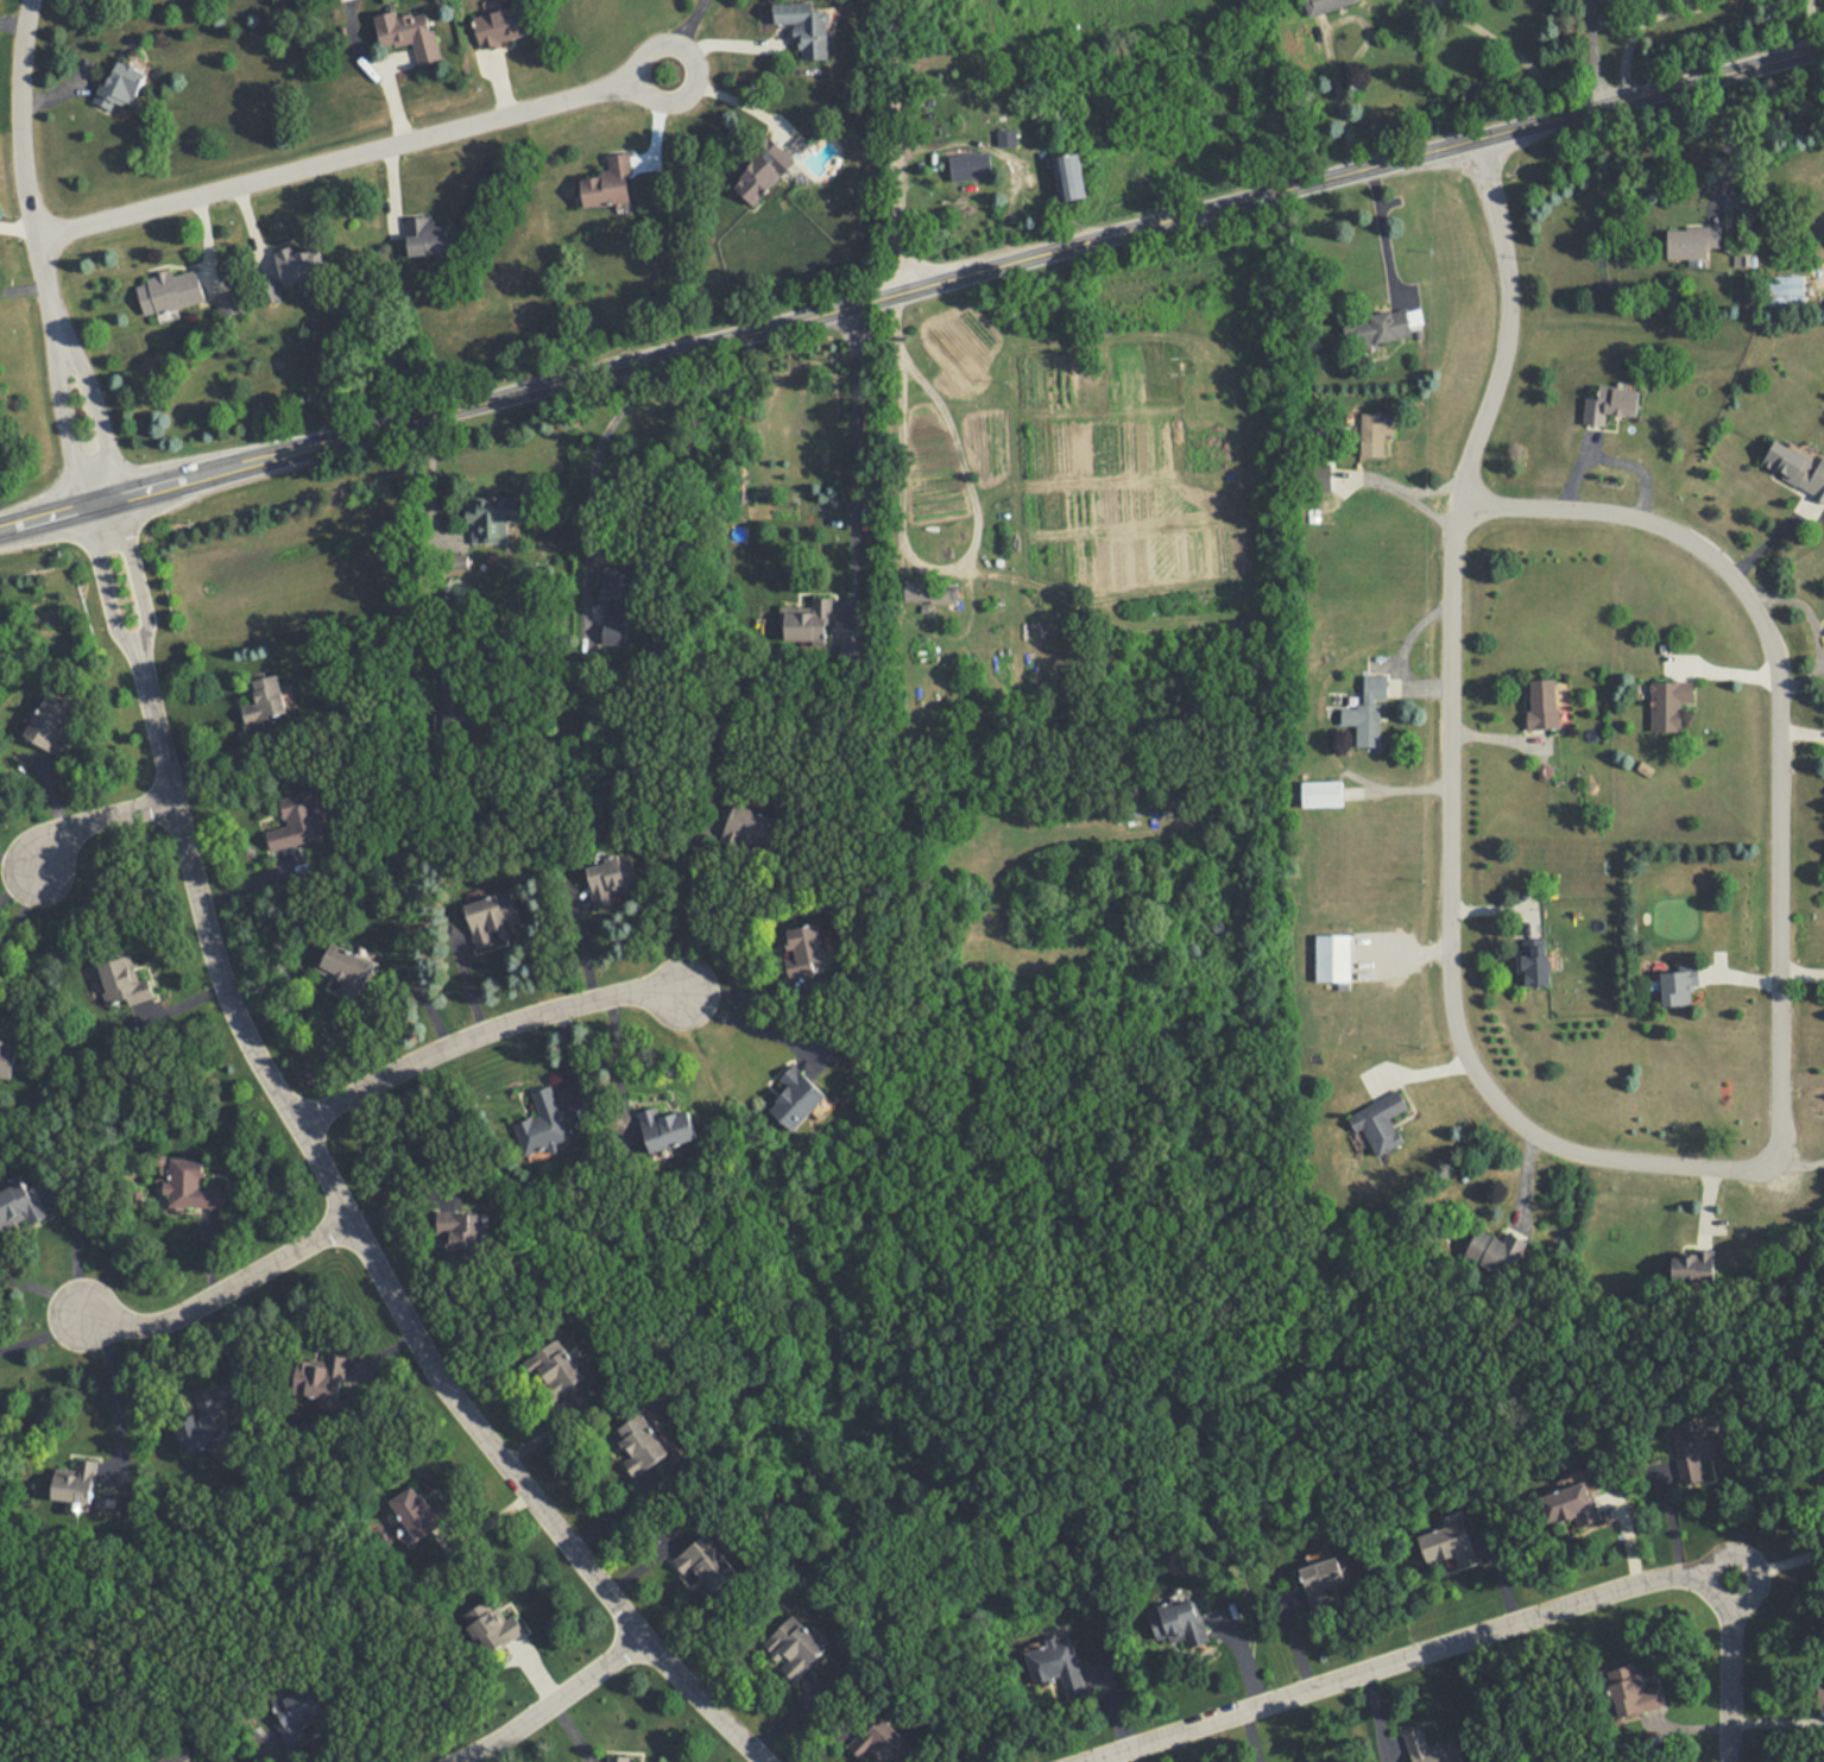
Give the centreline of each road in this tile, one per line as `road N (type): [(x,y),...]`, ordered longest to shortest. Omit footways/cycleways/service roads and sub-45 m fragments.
road 1 (residential): [(1477,138),(1510,308),(1507,343),(1469,460),(1459,504),(1452,548),(1446,953),(1458,1042),(1517,1119),(1559,1144),(1609,1161),(1728,1171),(1752,1163),(1774,1150),(1781,1107),(1778,668),(1768,634),(1731,576),(1658,526),(1628,517),(1459,504)]
road 2 (secondary): [(1351,169),(0,530)]
road 3 (residential): [(139,658),(228,998),(434,1372),(640,1637),(767,1761)]
road 4 (residential): [(1084,1761),(1622,1587),(1690,1575),(1730,1613),(1731,1761)]
road 5 (residential): [(38,238),(637,83),(665,69)]
road 6 (secondary): [(1823,48),(1351,169)]
road 7 (residential): [(296,1123),(492,1029),(633,990),(683,991)]
road 8 (residential): [(351,1221),(163,1322),(127,1326),(81,1316)]
road 9 (residential): [(456,1761),(553,1709),(640,1637)]
road 10 (residential): [(65,350),(25,154)]
road 11 (residential): [(139,658),(149,626),(119,497)]
road 12 (residential): [(86,506),(119,634),(139,658)]
road 13 (residential): [(65,350),(57,379),(86,506)]
road 14 (residential): [(119,497),(83,368),(65,350)]
road 15 (residential): [(175,801),(72,828),(37,867)]
road 16 (residential): [(25,154),(19,65),(30,0)]
road 17 (residential): [(1694,1578),(1729,1553),(1747,1558),(1757,1587),(1730,1613)]

